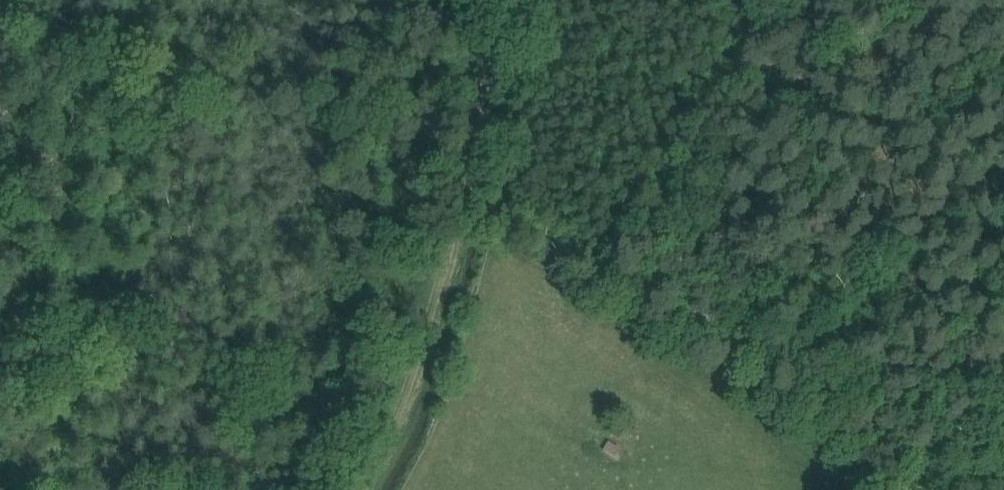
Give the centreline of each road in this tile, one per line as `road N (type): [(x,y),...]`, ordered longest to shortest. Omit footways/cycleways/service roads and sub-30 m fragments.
road 1 (track): [(1003,366),(926,489)]

